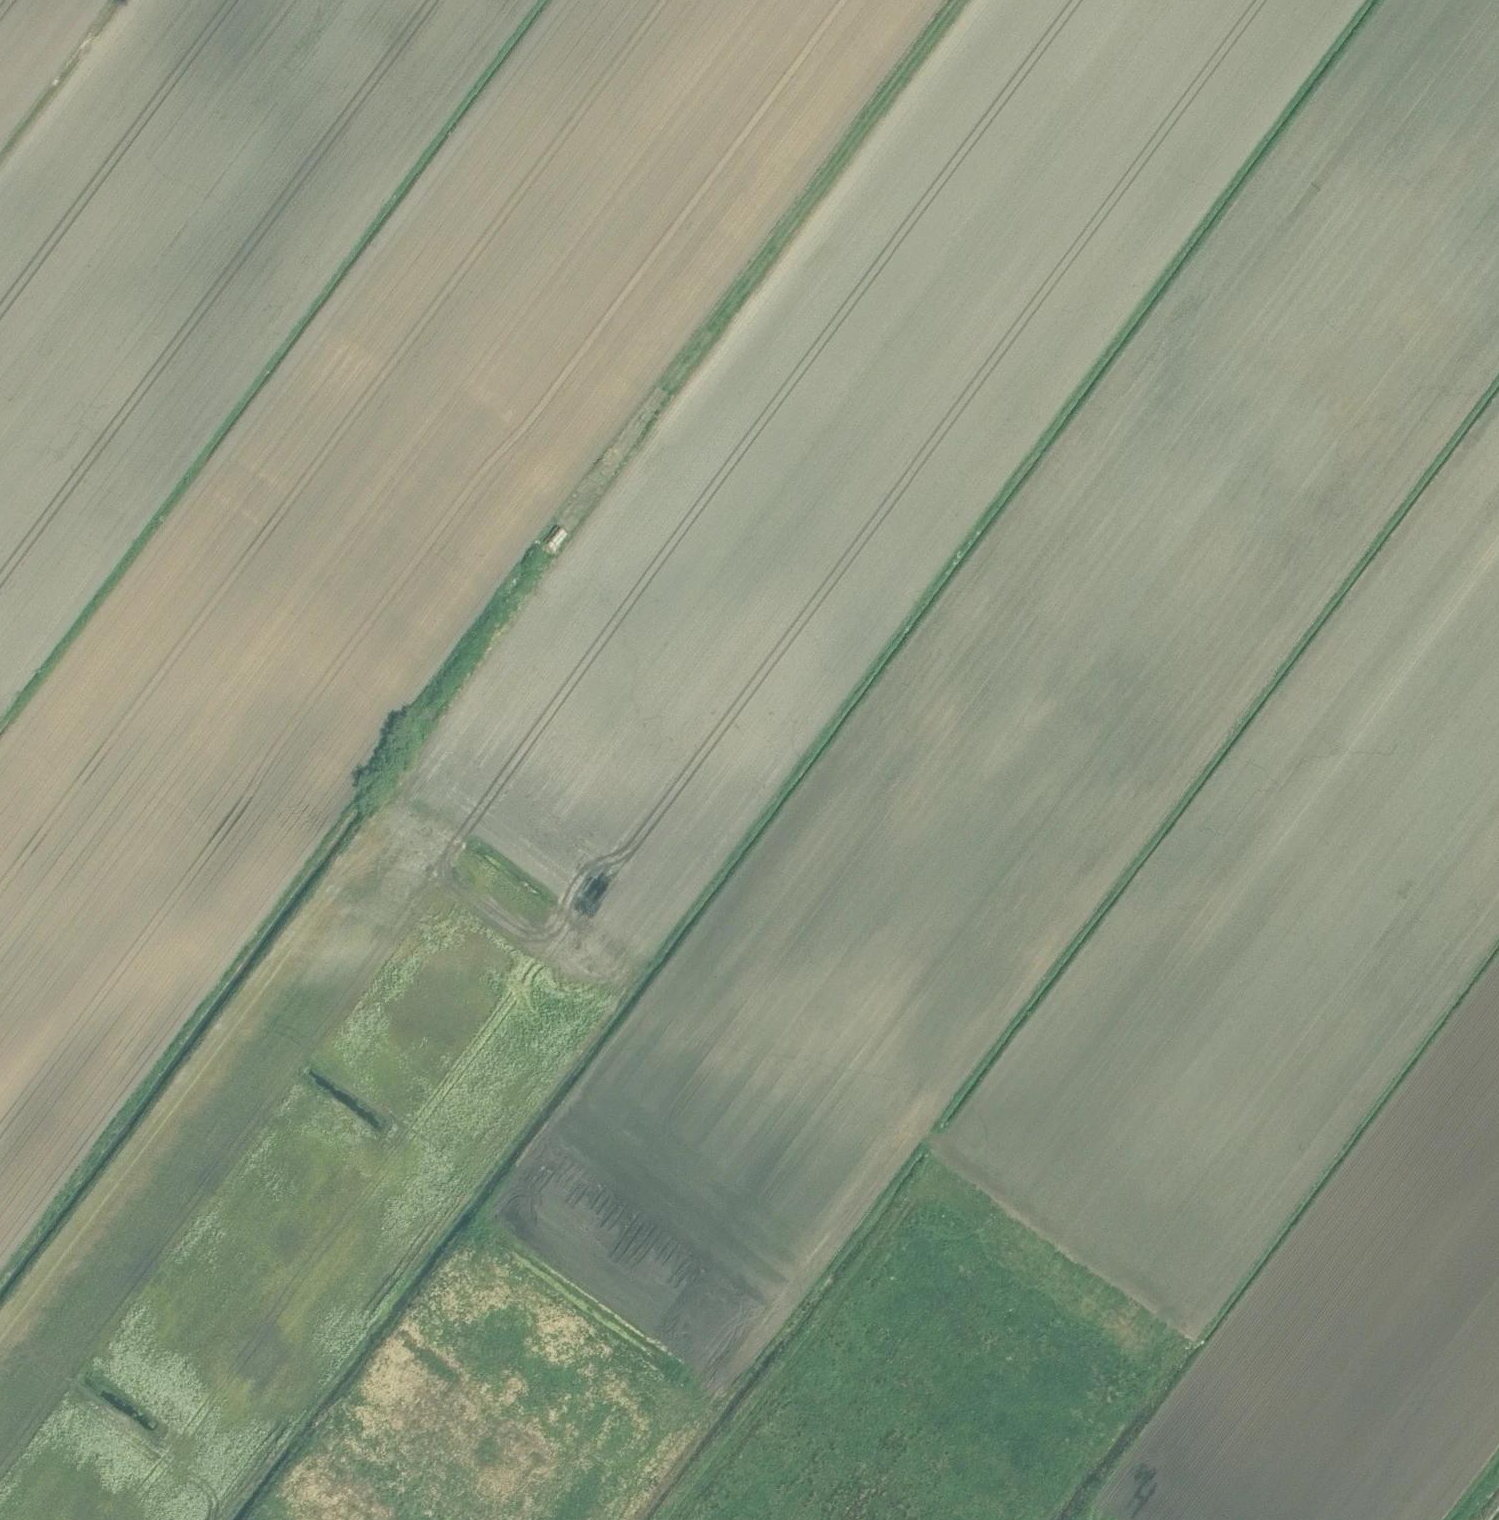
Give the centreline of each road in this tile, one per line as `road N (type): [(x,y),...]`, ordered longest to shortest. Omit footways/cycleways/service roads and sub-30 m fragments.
road 1 (track): [(108,0),(0,143)]

